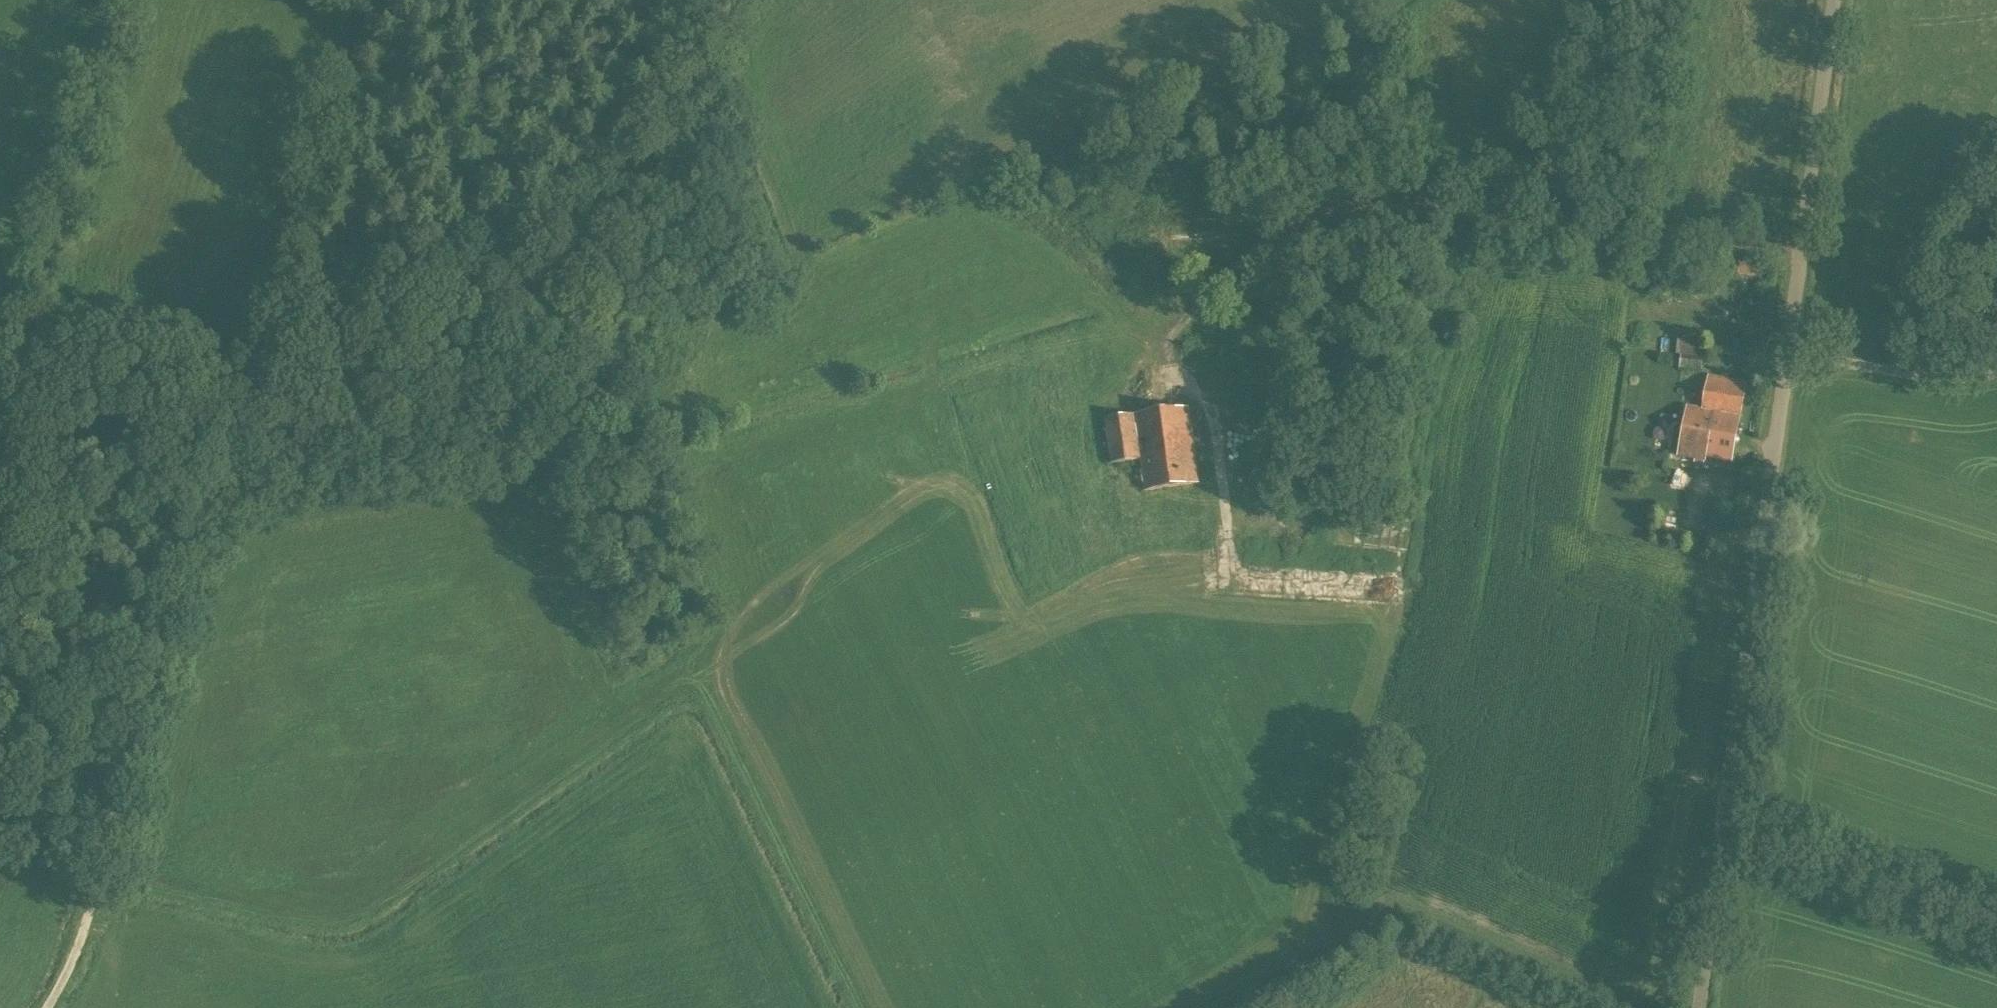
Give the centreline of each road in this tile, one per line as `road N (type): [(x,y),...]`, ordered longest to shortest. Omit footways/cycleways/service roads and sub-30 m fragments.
road 1 (unclassified): [(1693,1007),(1833,0)]
road 2 (track): [(371,0),(128,747),(80,935)]
road 3 (track): [(1798,250),(1369,208),(1328,212),(1272,240),(1179,325)]
road 4 (track): [(1715,831),(1996,917)]

